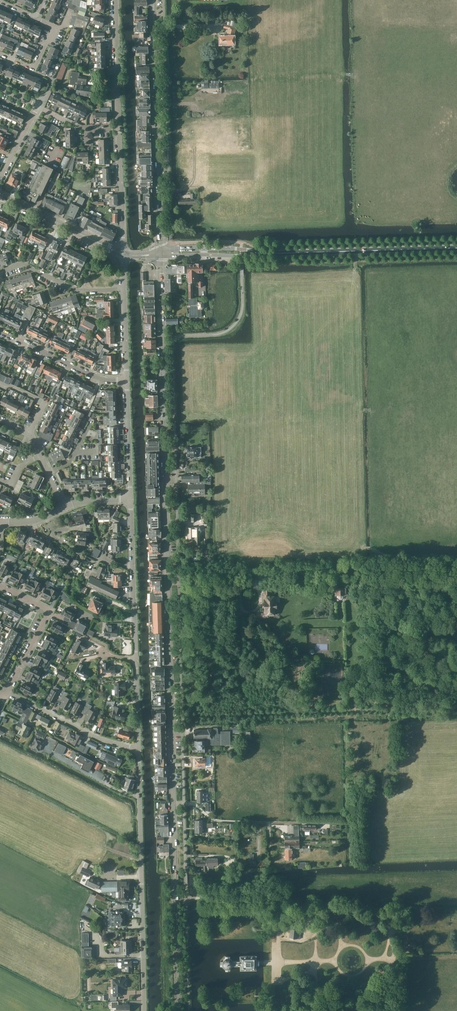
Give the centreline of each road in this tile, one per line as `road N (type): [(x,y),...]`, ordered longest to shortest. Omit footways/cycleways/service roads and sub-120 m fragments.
road 1 (secondary): [(179,1010),(161,254)]
road 2 (unclassified): [(144,1010),(138,749)]
road 3 (secondary): [(161,254),(153,0)]
road 4 (unclassified): [(138,749),(132,566)]
road 5 (tertiary): [(456,248),(281,253)]
road 6 (residential): [(8,692),(49,611),(0,587)]
road 7 (residential): [(0,331),(101,380),(125,379)]
road 8 (tertiary): [(122,254),(0,196)]
road 9 (unclassified): [(118,129),(116,0)]
road 10 (residential): [(123,289),(80,291),(22,264),(3,269)]
road 11 (unclassified): [(122,254),(118,129)]
road 12 (unclassified): [(130,501),(125,379)]
road 13 (tertiary): [(161,254),(281,253)]
road 14 (tertiary): [(281,253),(161,254)]

